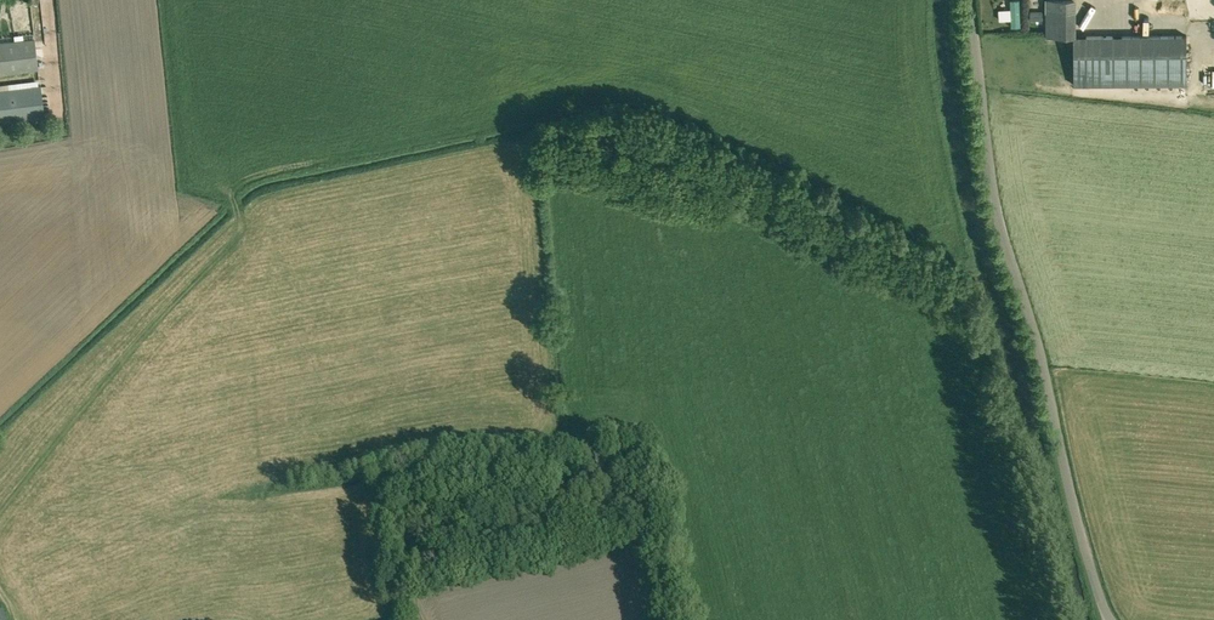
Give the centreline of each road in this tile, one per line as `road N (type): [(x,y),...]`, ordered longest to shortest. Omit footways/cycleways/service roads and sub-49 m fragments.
road 1 (unclassified): [(1109,619),(999,221),(970,0)]

